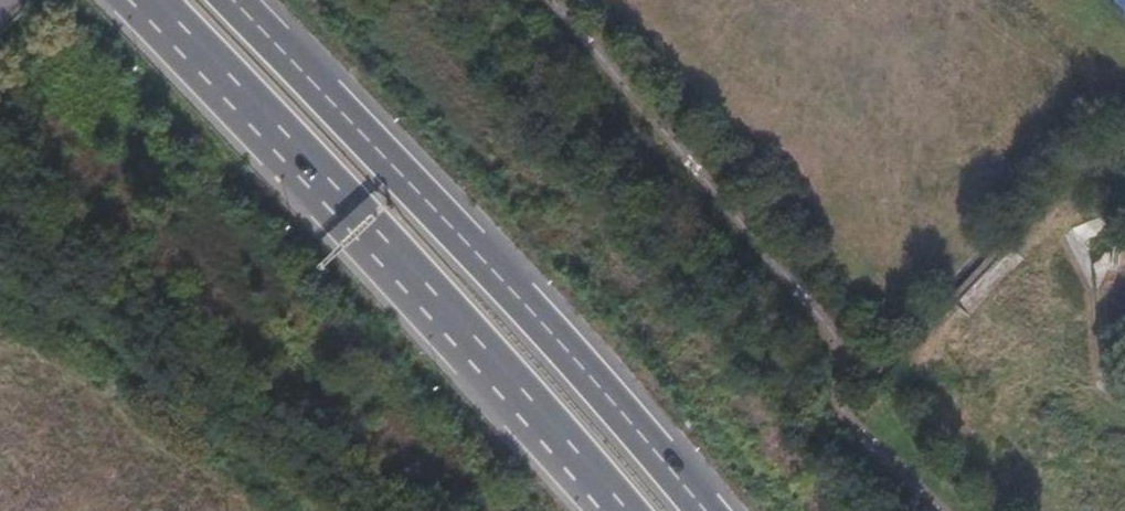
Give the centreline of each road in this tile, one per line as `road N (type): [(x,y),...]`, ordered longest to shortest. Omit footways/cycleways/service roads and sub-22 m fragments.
road 1 (motorway): [(692,510),(217,0)]
road 2 (motorway): [(157,0),(476,327),(631,510)]

